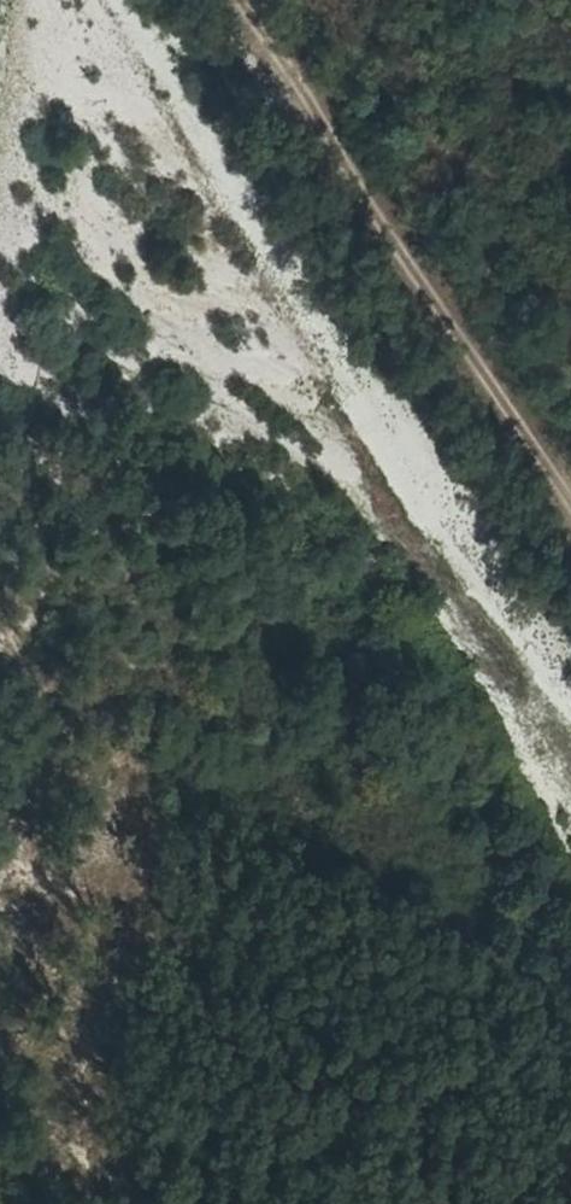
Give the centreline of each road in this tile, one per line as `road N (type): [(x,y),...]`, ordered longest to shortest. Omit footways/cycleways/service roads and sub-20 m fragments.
road 1 (track): [(237,0),(570,501)]

